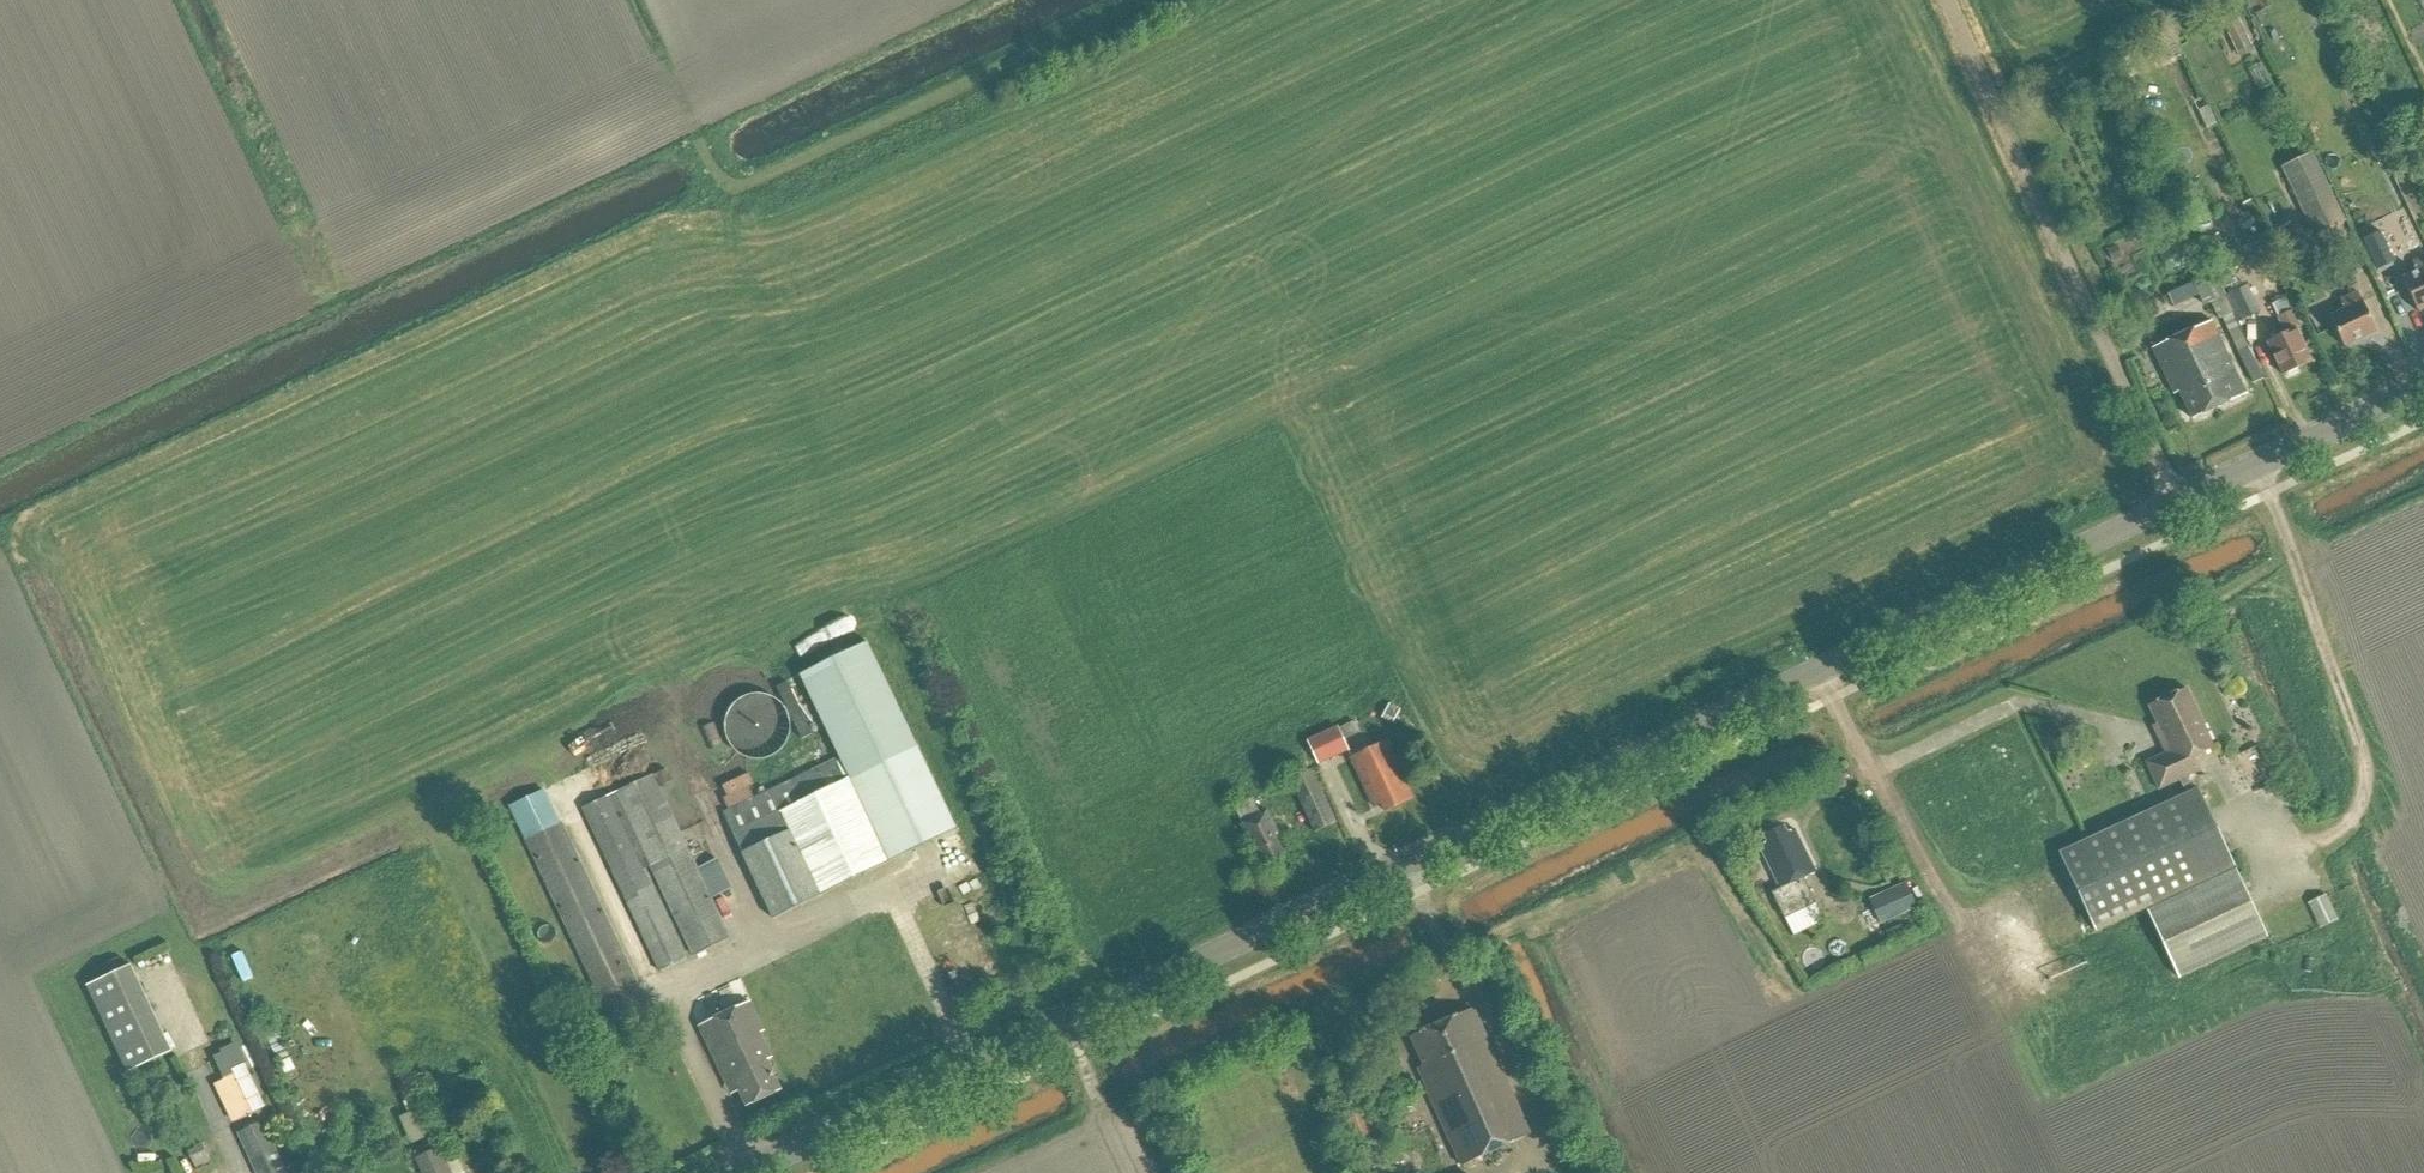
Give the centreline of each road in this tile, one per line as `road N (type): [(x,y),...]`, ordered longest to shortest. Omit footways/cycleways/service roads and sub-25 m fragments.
road 1 (tertiary): [(743,1172),(2423,385)]

